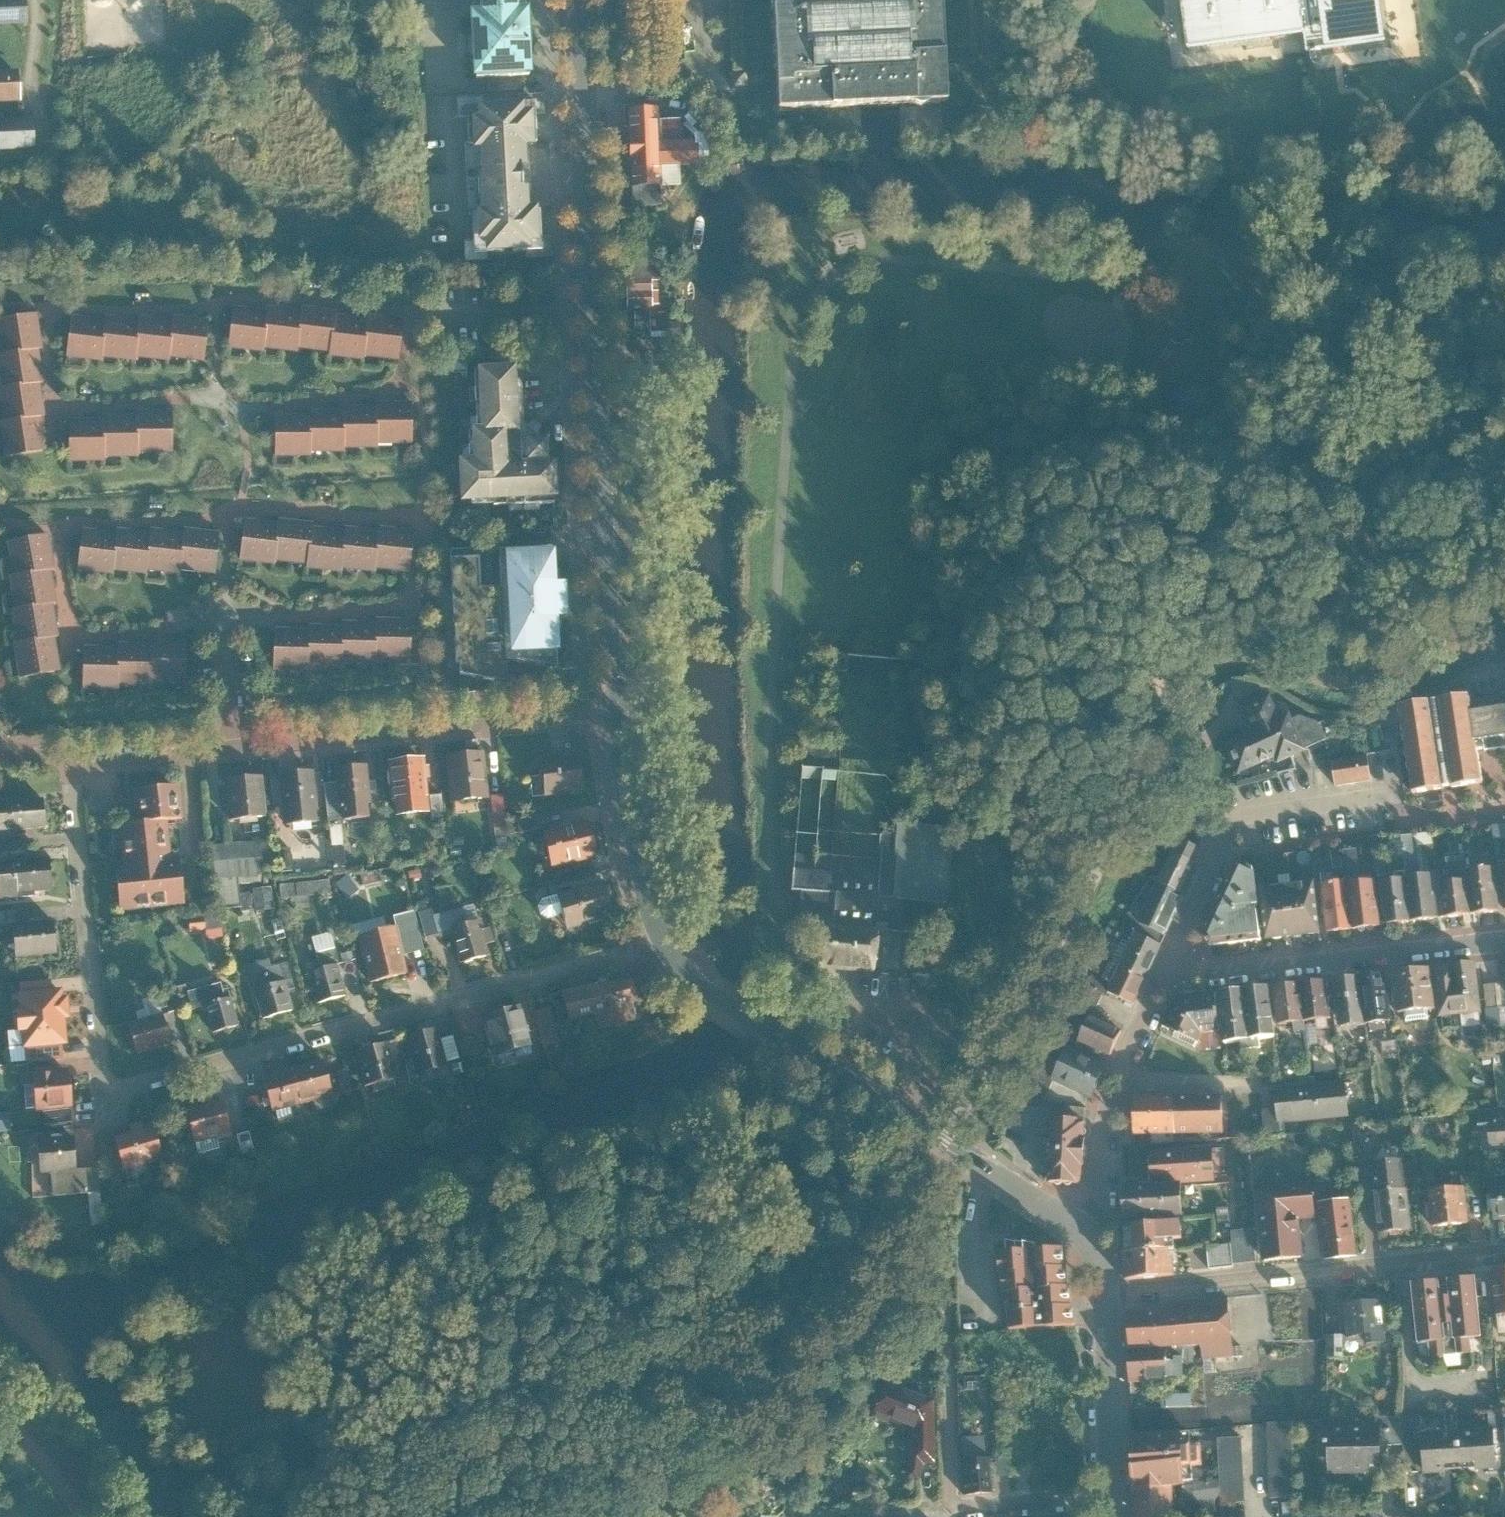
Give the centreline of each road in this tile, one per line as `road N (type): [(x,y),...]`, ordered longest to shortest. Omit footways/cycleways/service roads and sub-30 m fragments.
road 1 (residential): [(664,943),(104,1097),(73,765)]
road 2 (tertiary): [(613,709),(575,0)]
road 3 (residential): [(73,765),(613,709)]
road 4 (tertiary): [(705,990),(953,1137),(1091,1232)]
road 5 (residential): [(1107,1298),(1504,1255)]
road 6 (residential): [(1171,980),(1227,823),(1394,794)]
road 7 (residential): [(1504,942),(1171,980)]
road 8 (residential): [(1091,1232),(1125,1078),(1171,980)]
road 9 (tertiary): [(664,943),(636,857),(613,709)]
road 10 (tertiary): [(1107,1298),(1114,1498)]
road 11 (residential): [(947,1339),(951,1510)]
road 12 (residential): [(951,1510),(1114,1498)]

